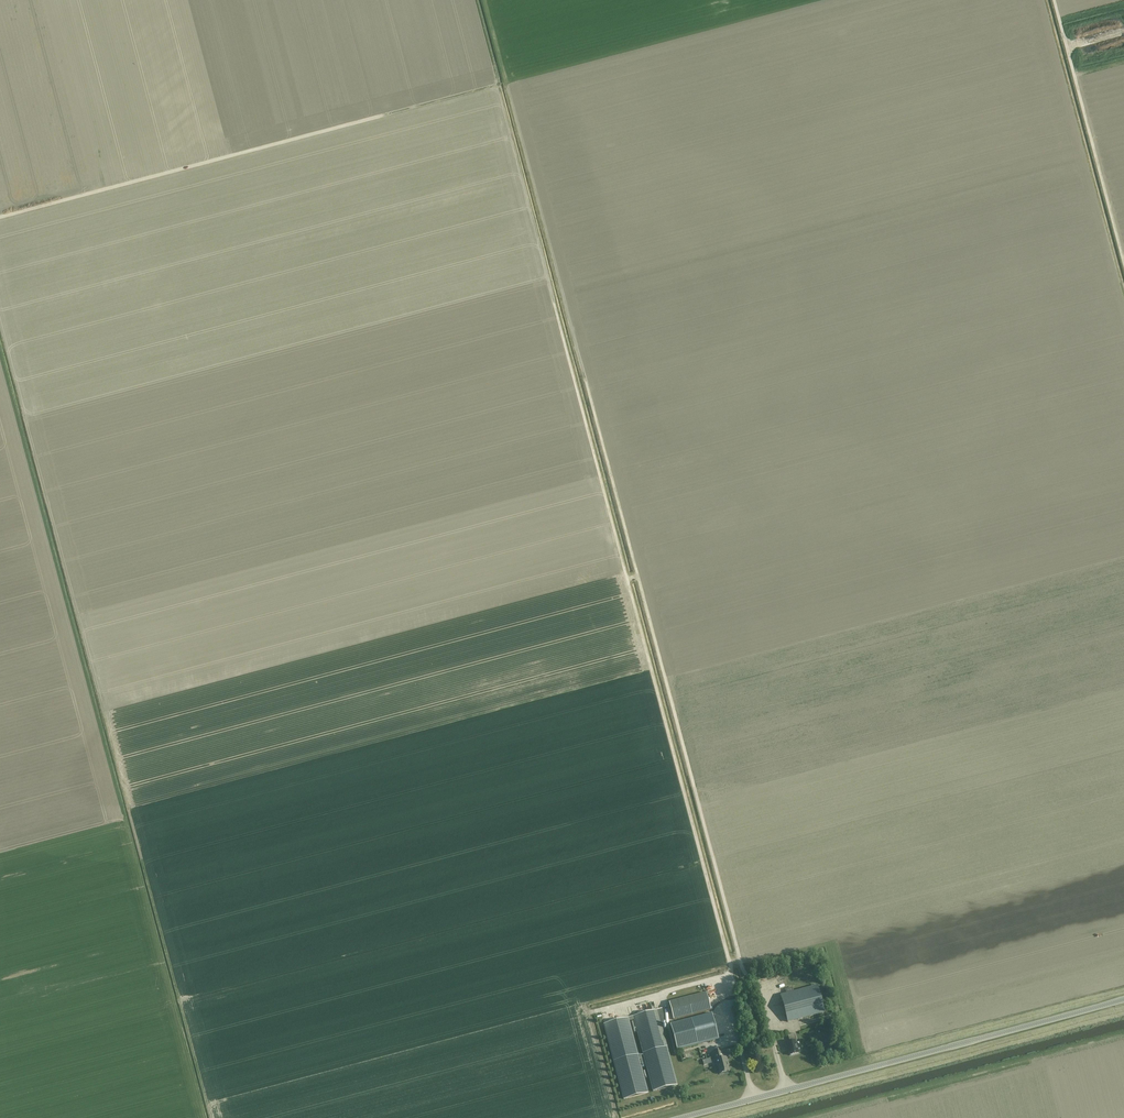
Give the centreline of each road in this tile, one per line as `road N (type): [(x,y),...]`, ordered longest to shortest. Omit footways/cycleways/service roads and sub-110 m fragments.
road 1 (tertiary): [(682,1117),(1123,1000)]
road 2 (unclassified): [(1123,262),(1054,0)]

